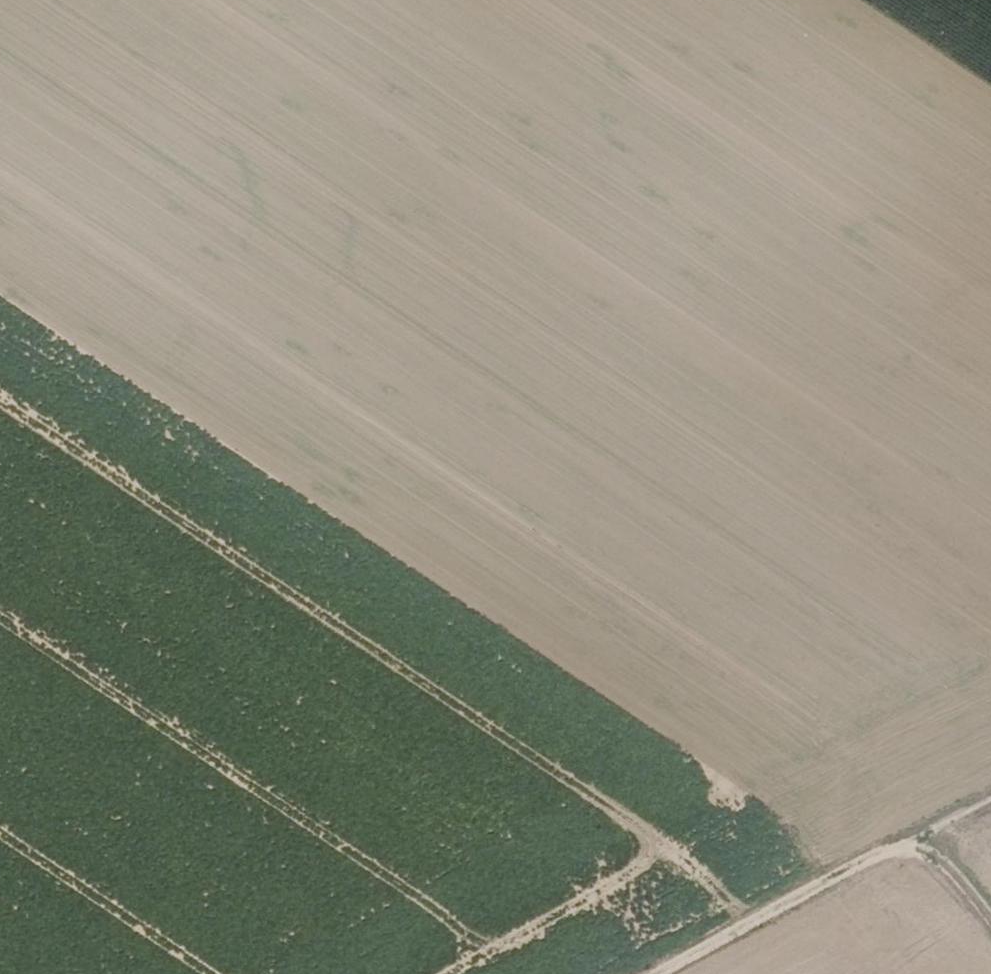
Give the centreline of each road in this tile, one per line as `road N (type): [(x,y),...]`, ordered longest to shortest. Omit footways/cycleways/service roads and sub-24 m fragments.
road 1 (track): [(659,973),(990,797)]
road 2 (track): [(898,844),(953,873),(990,919)]

